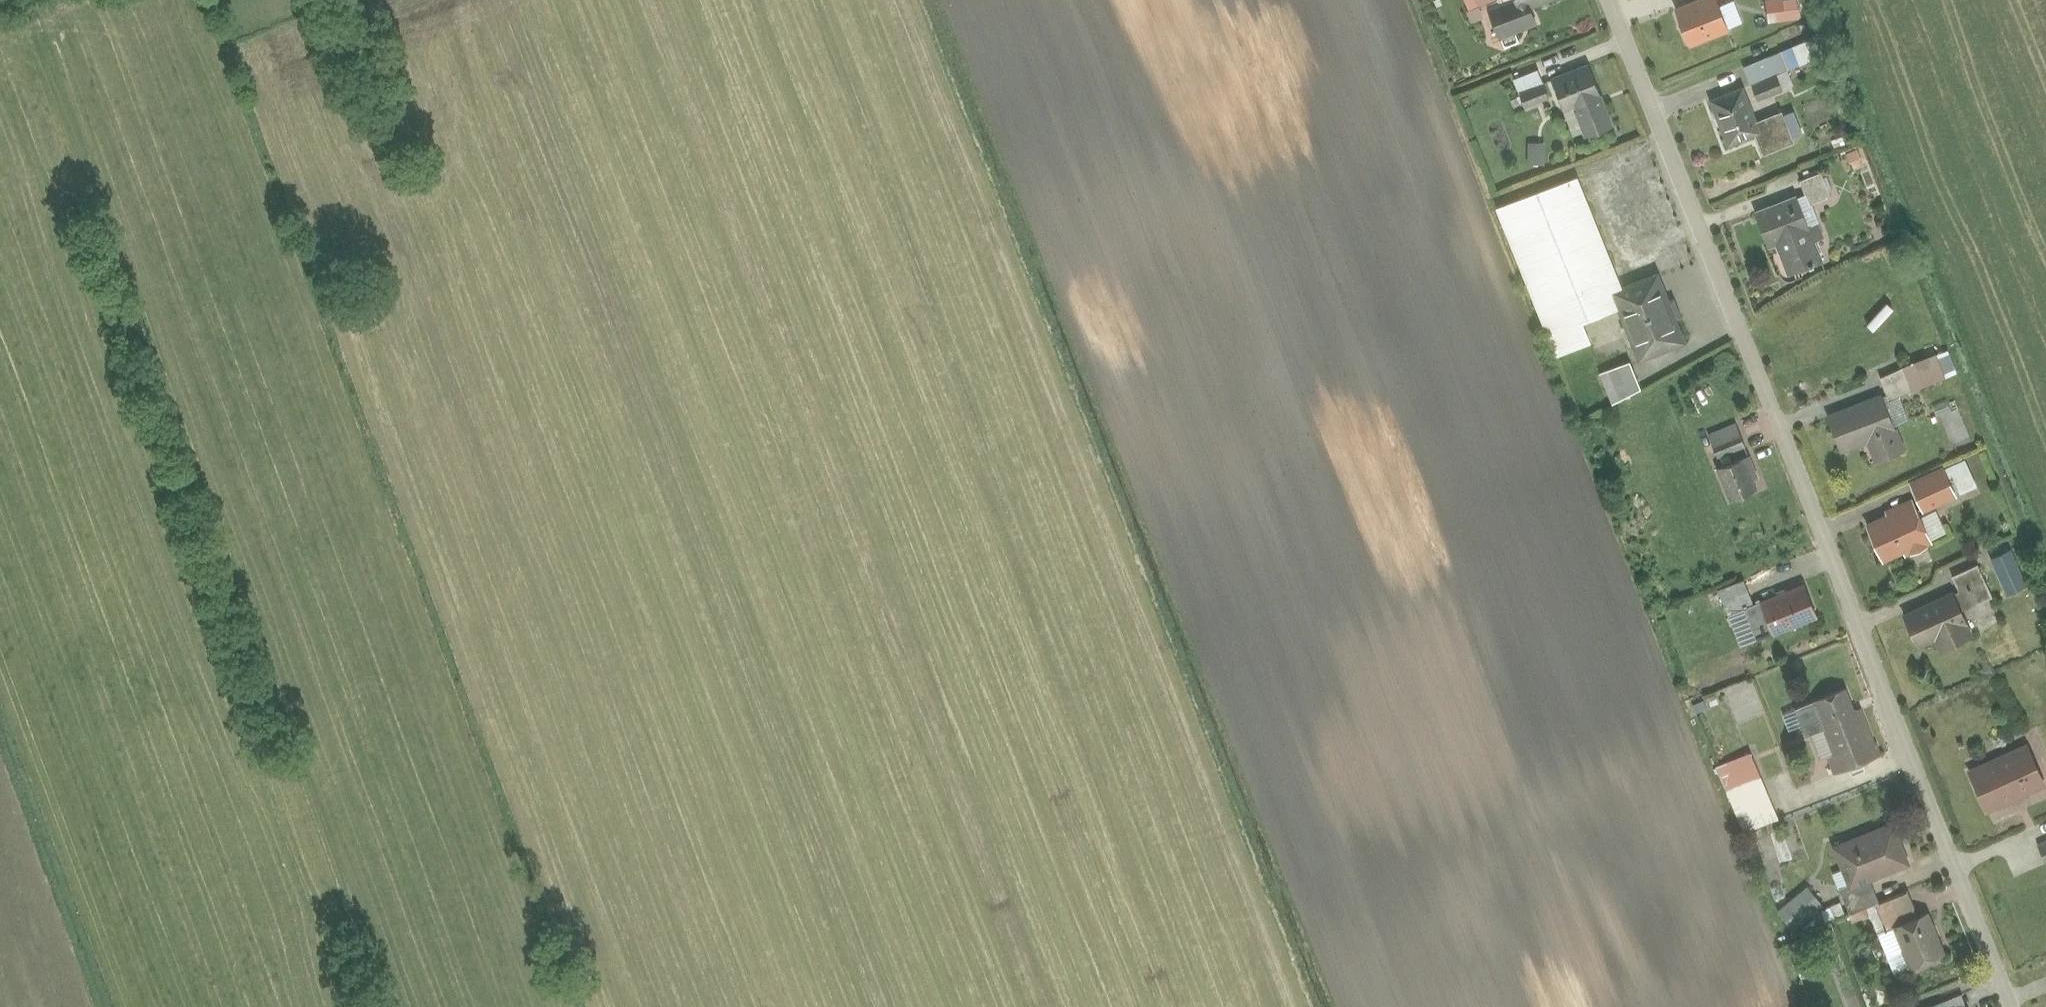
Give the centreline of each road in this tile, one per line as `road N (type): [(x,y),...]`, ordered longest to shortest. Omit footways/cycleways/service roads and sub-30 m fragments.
road 1 (residential): [(1613,0),(2018,1006)]

